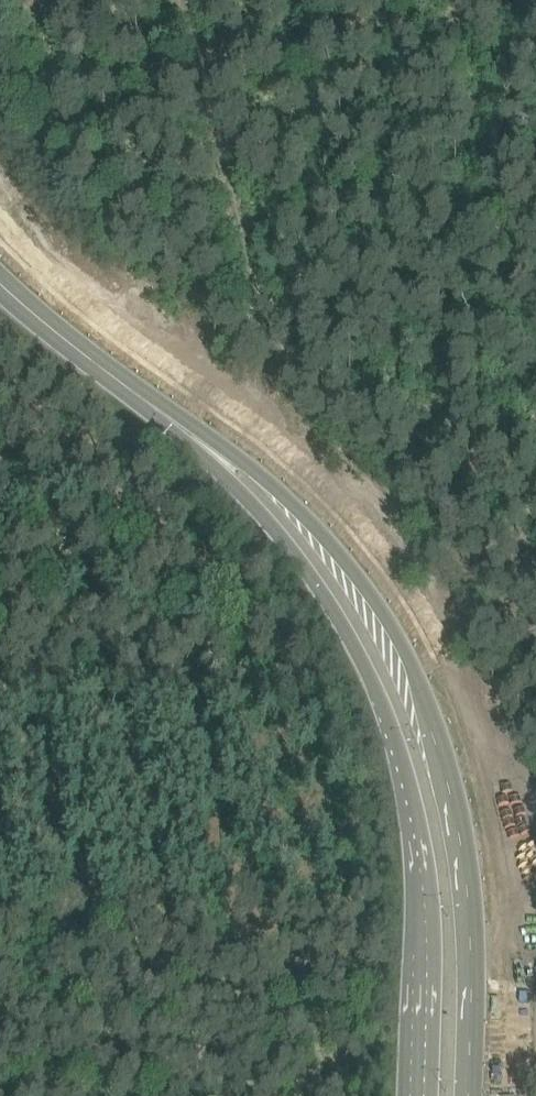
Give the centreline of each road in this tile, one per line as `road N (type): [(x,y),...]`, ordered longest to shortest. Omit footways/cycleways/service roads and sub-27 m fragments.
road 1 (tertiary): [(466,1095),(465,879),(428,715),(401,646),(352,574),(299,515),(240,463),(171,424)]
road 2 (tertiary): [(171,424),(322,593),(389,726),(421,881),(421,1095)]
road 3 (tertiary): [(171,424),(0,290)]

